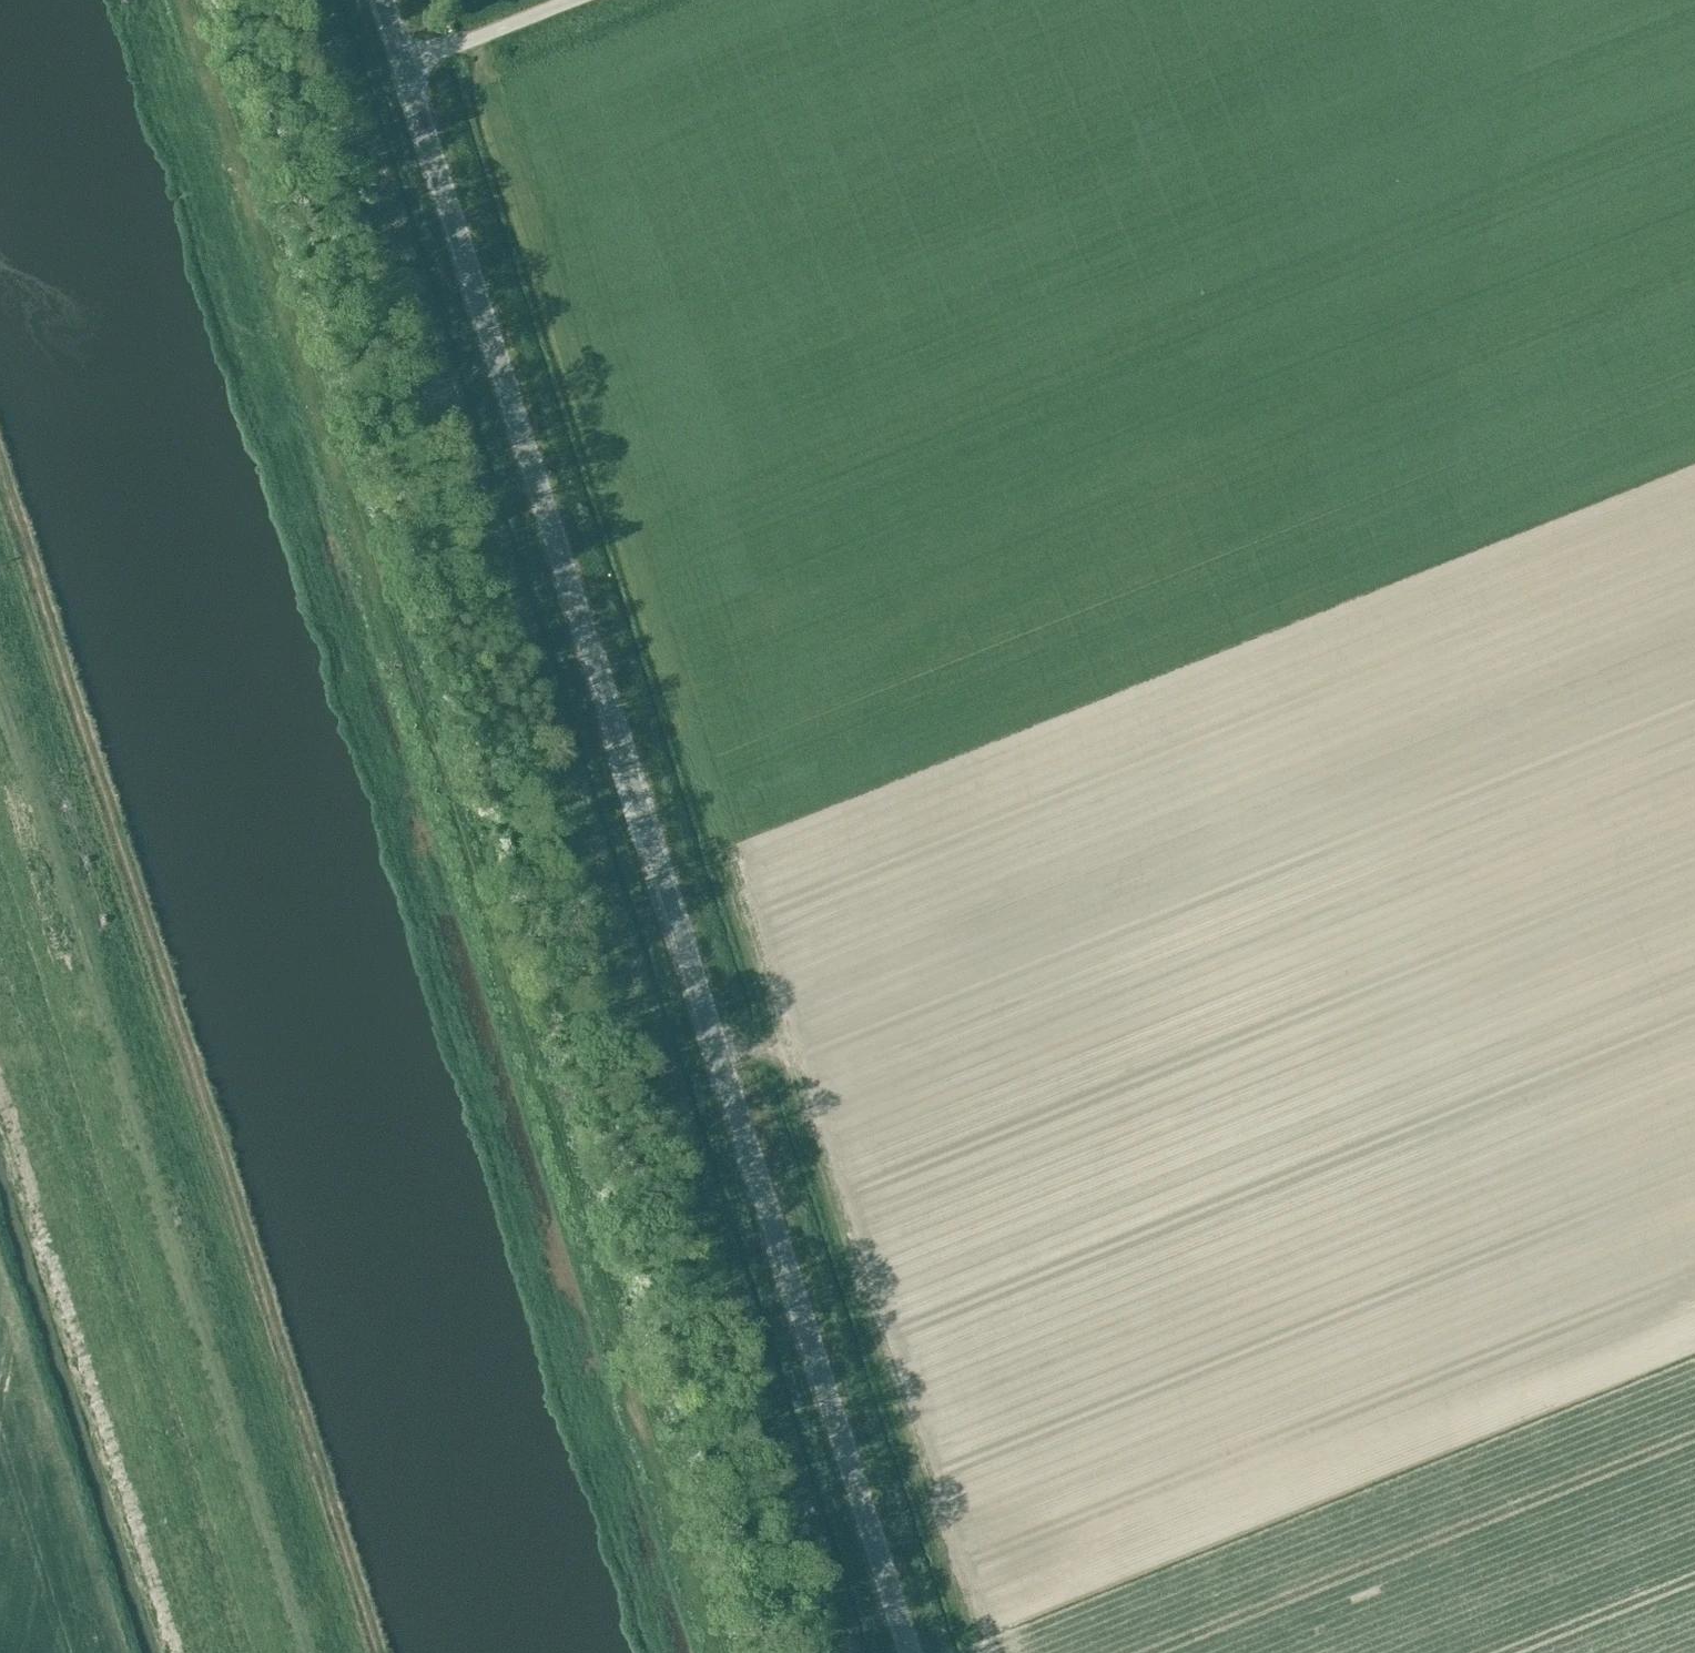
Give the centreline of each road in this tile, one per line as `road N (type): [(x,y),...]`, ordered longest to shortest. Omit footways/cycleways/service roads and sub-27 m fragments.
road 1 (unclassified): [(909,1652),(383,0)]

